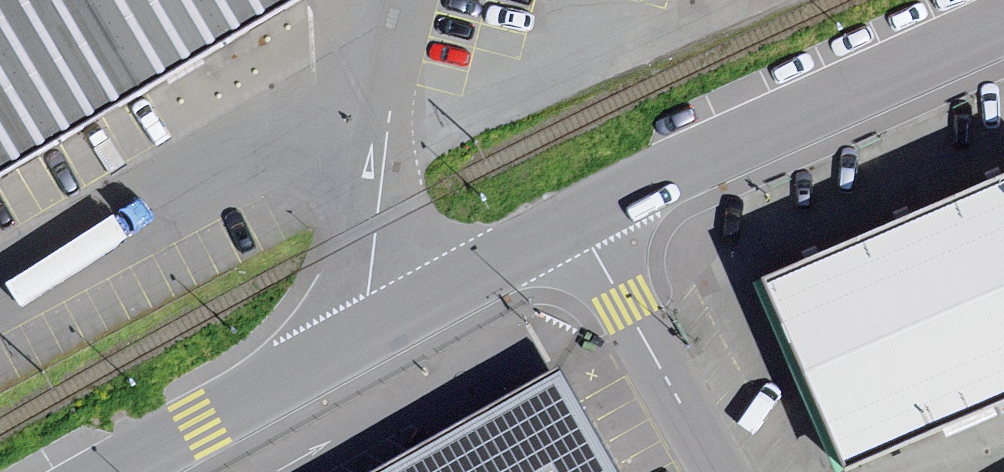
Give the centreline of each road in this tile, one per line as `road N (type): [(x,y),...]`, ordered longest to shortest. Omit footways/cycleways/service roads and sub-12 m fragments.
road 1 (unclassified): [(581,226),(1003,27)]
road 2 (unclassified): [(377,331),(366,298),(377,223),(429,0)]
road 3 (unclassified): [(116,471),(377,331)]
road 4 (unclassified): [(581,226),(724,471)]
road 5 (unclassified): [(377,331),(581,226)]

